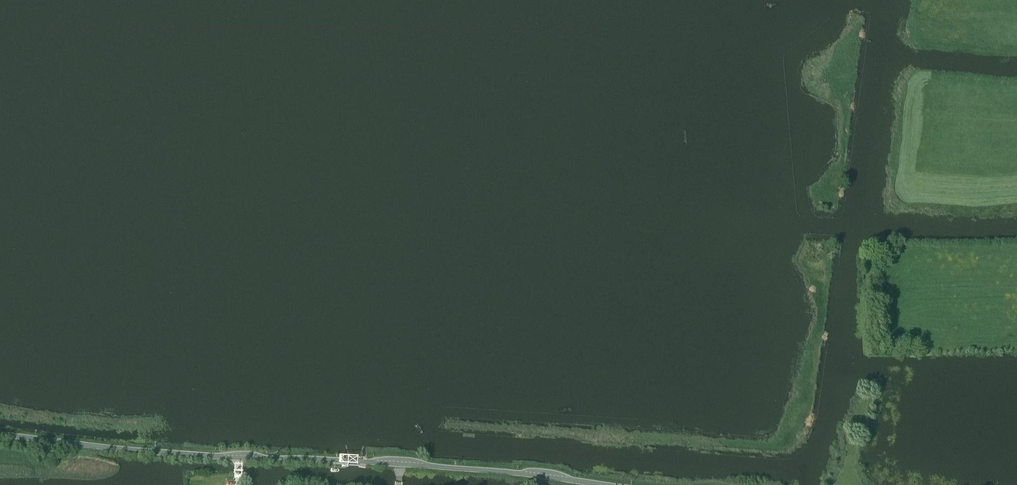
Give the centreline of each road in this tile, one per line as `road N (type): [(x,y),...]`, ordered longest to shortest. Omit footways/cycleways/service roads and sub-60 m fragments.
road 1 (tertiary): [(614,484),(0,436)]

